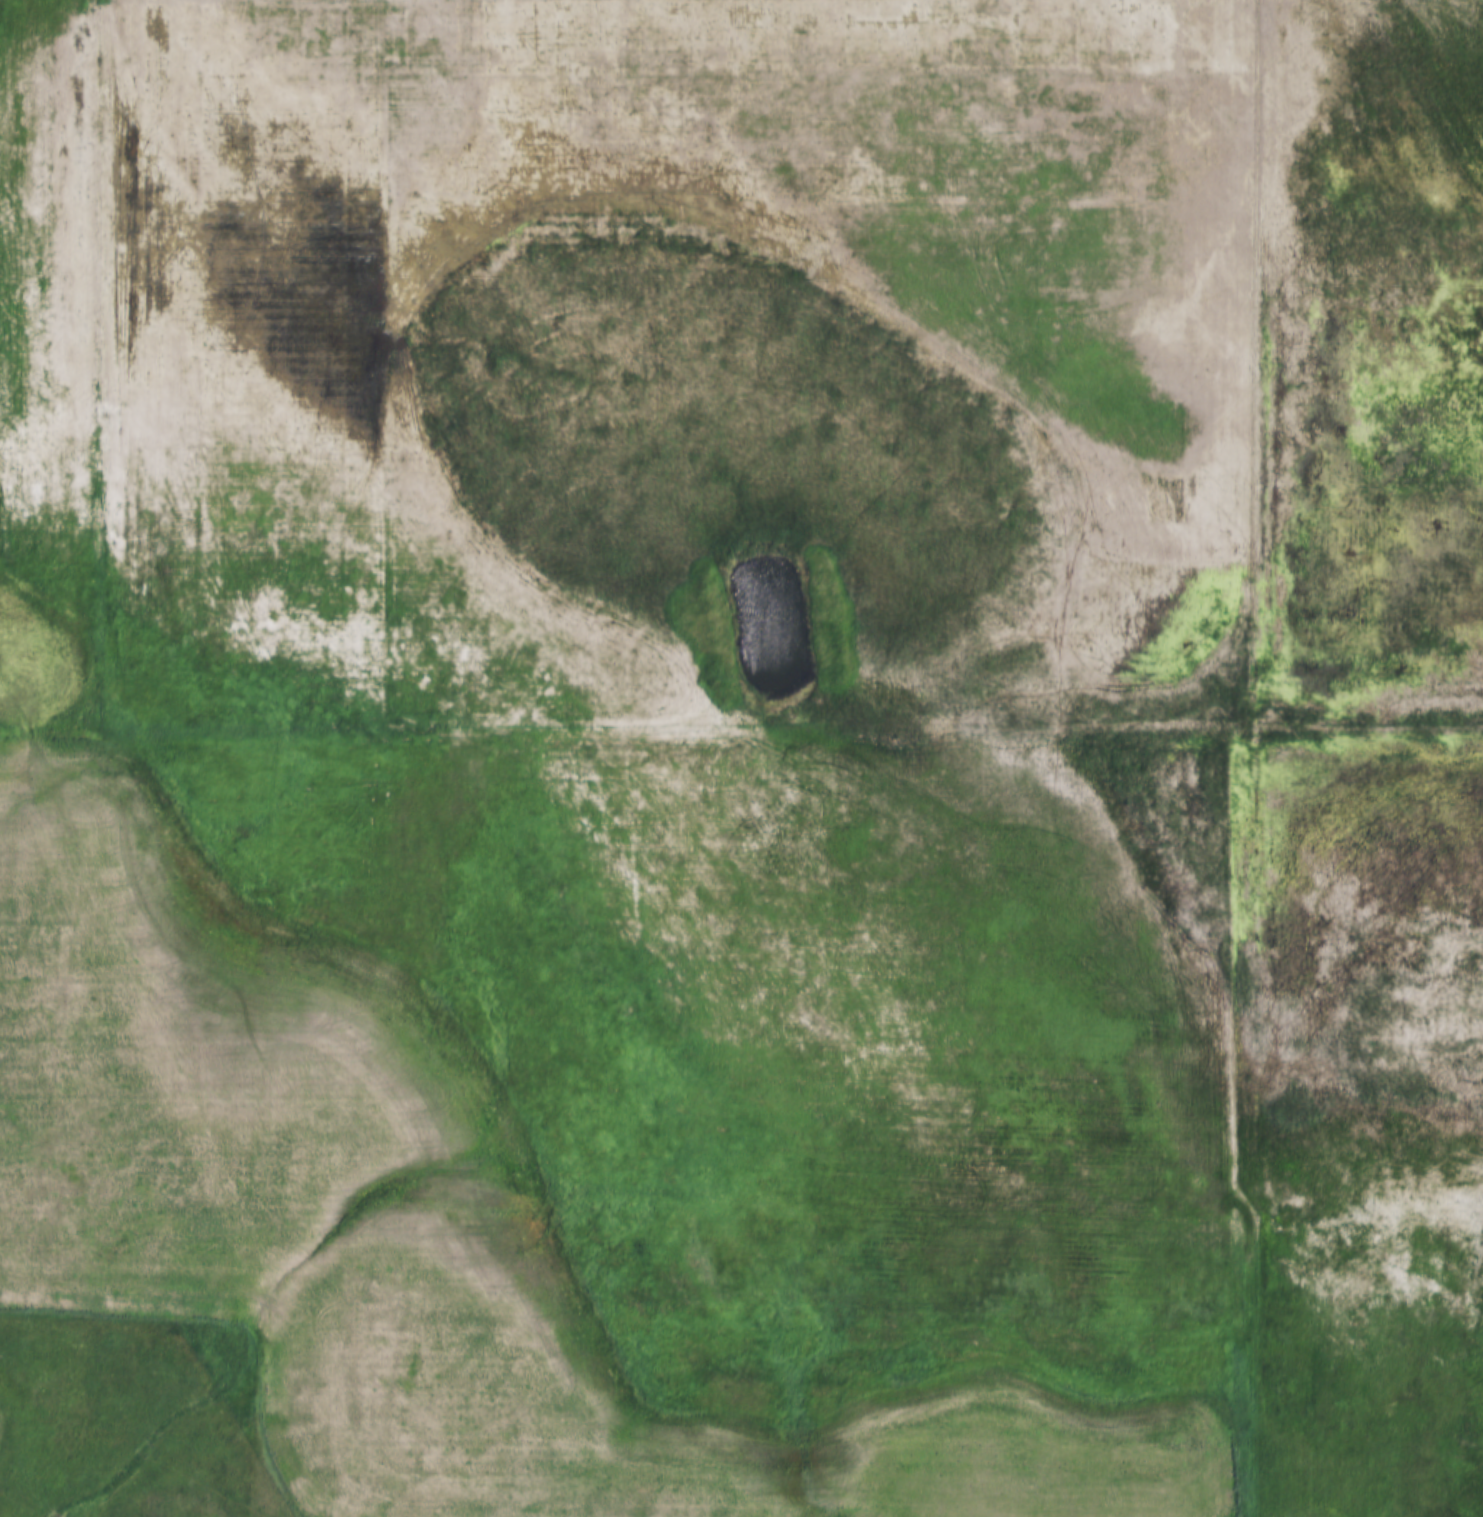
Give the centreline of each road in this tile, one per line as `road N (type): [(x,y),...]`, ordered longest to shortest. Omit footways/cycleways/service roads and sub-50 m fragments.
road 1 (track): [(1248,1516),(1260,746)]

